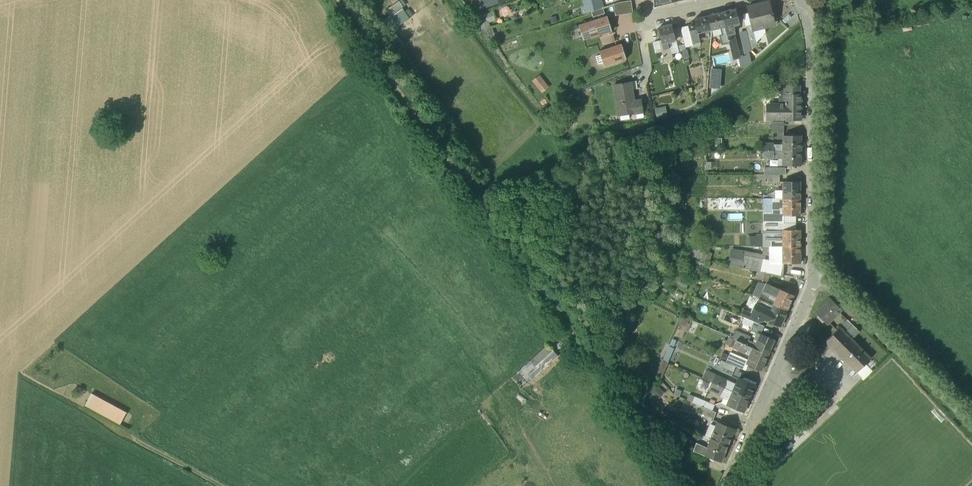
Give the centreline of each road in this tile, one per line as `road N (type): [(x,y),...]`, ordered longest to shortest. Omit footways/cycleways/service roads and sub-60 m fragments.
road 1 (residential): [(801,0),(814,71),(812,297),(722,485)]
road 2 (track): [(225,485),(26,378)]

